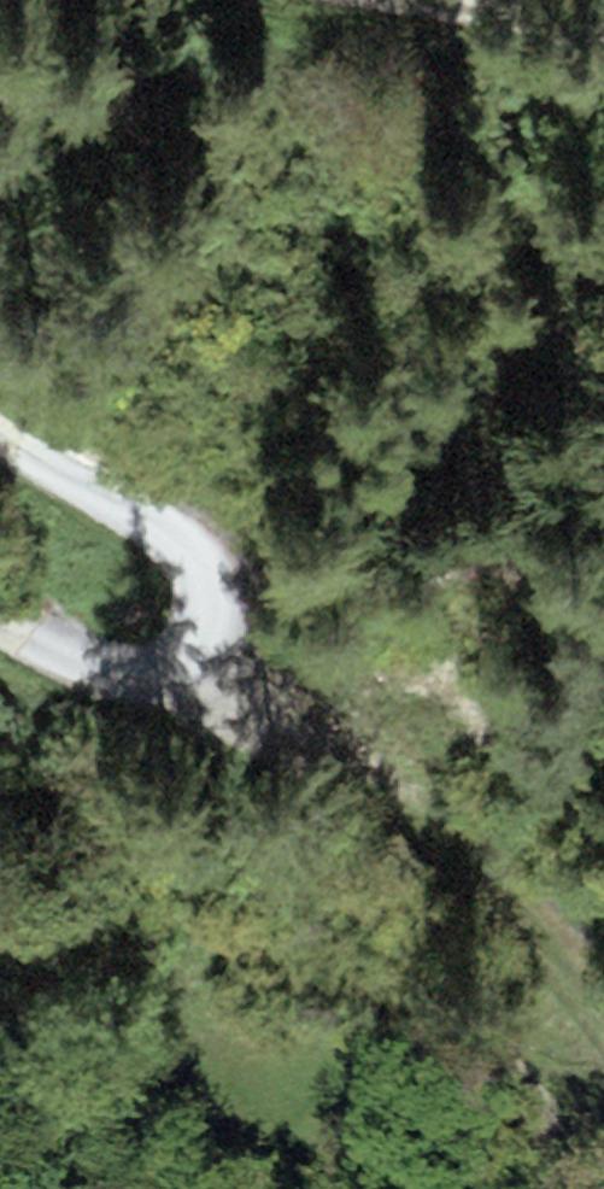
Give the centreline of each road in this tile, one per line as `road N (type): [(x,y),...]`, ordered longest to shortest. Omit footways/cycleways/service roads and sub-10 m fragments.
road 1 (unclassified): [(0,426),(198,534),(224,629),(196,676),(121,695),(0,637)]
road 2 (track): [(214,646),(343,723),(403,777),(603,1029)]
road 3 (unclassified): [(603,43),(423,0)]

